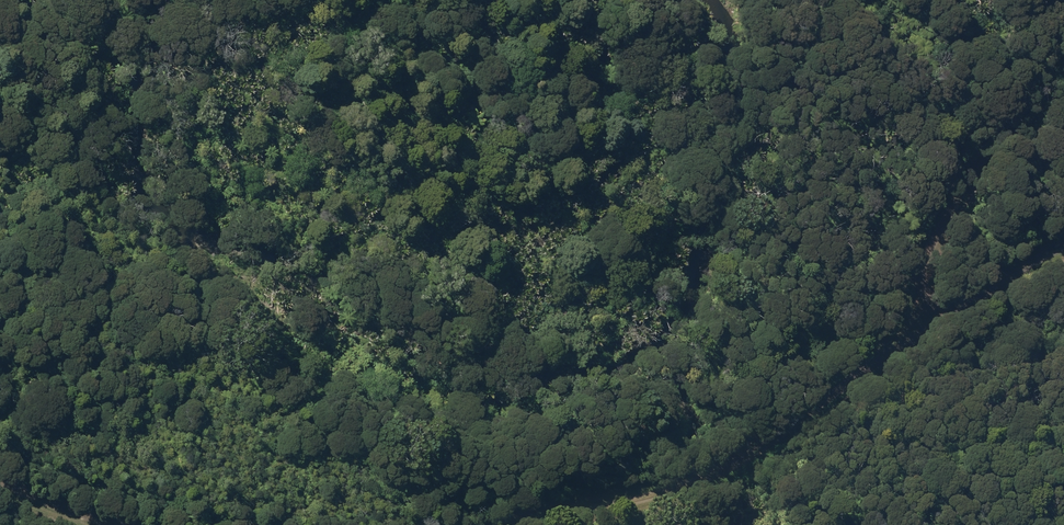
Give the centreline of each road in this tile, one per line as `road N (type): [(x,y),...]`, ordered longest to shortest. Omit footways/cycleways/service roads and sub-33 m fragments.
road 1 (track): [(542,524),(590,516),(767,435),(854,357),(1003,269)]
road 2 (track): [(854,357),(875,334),(1053,0)]
road 3 (track): [(0,478),(120,524)]

